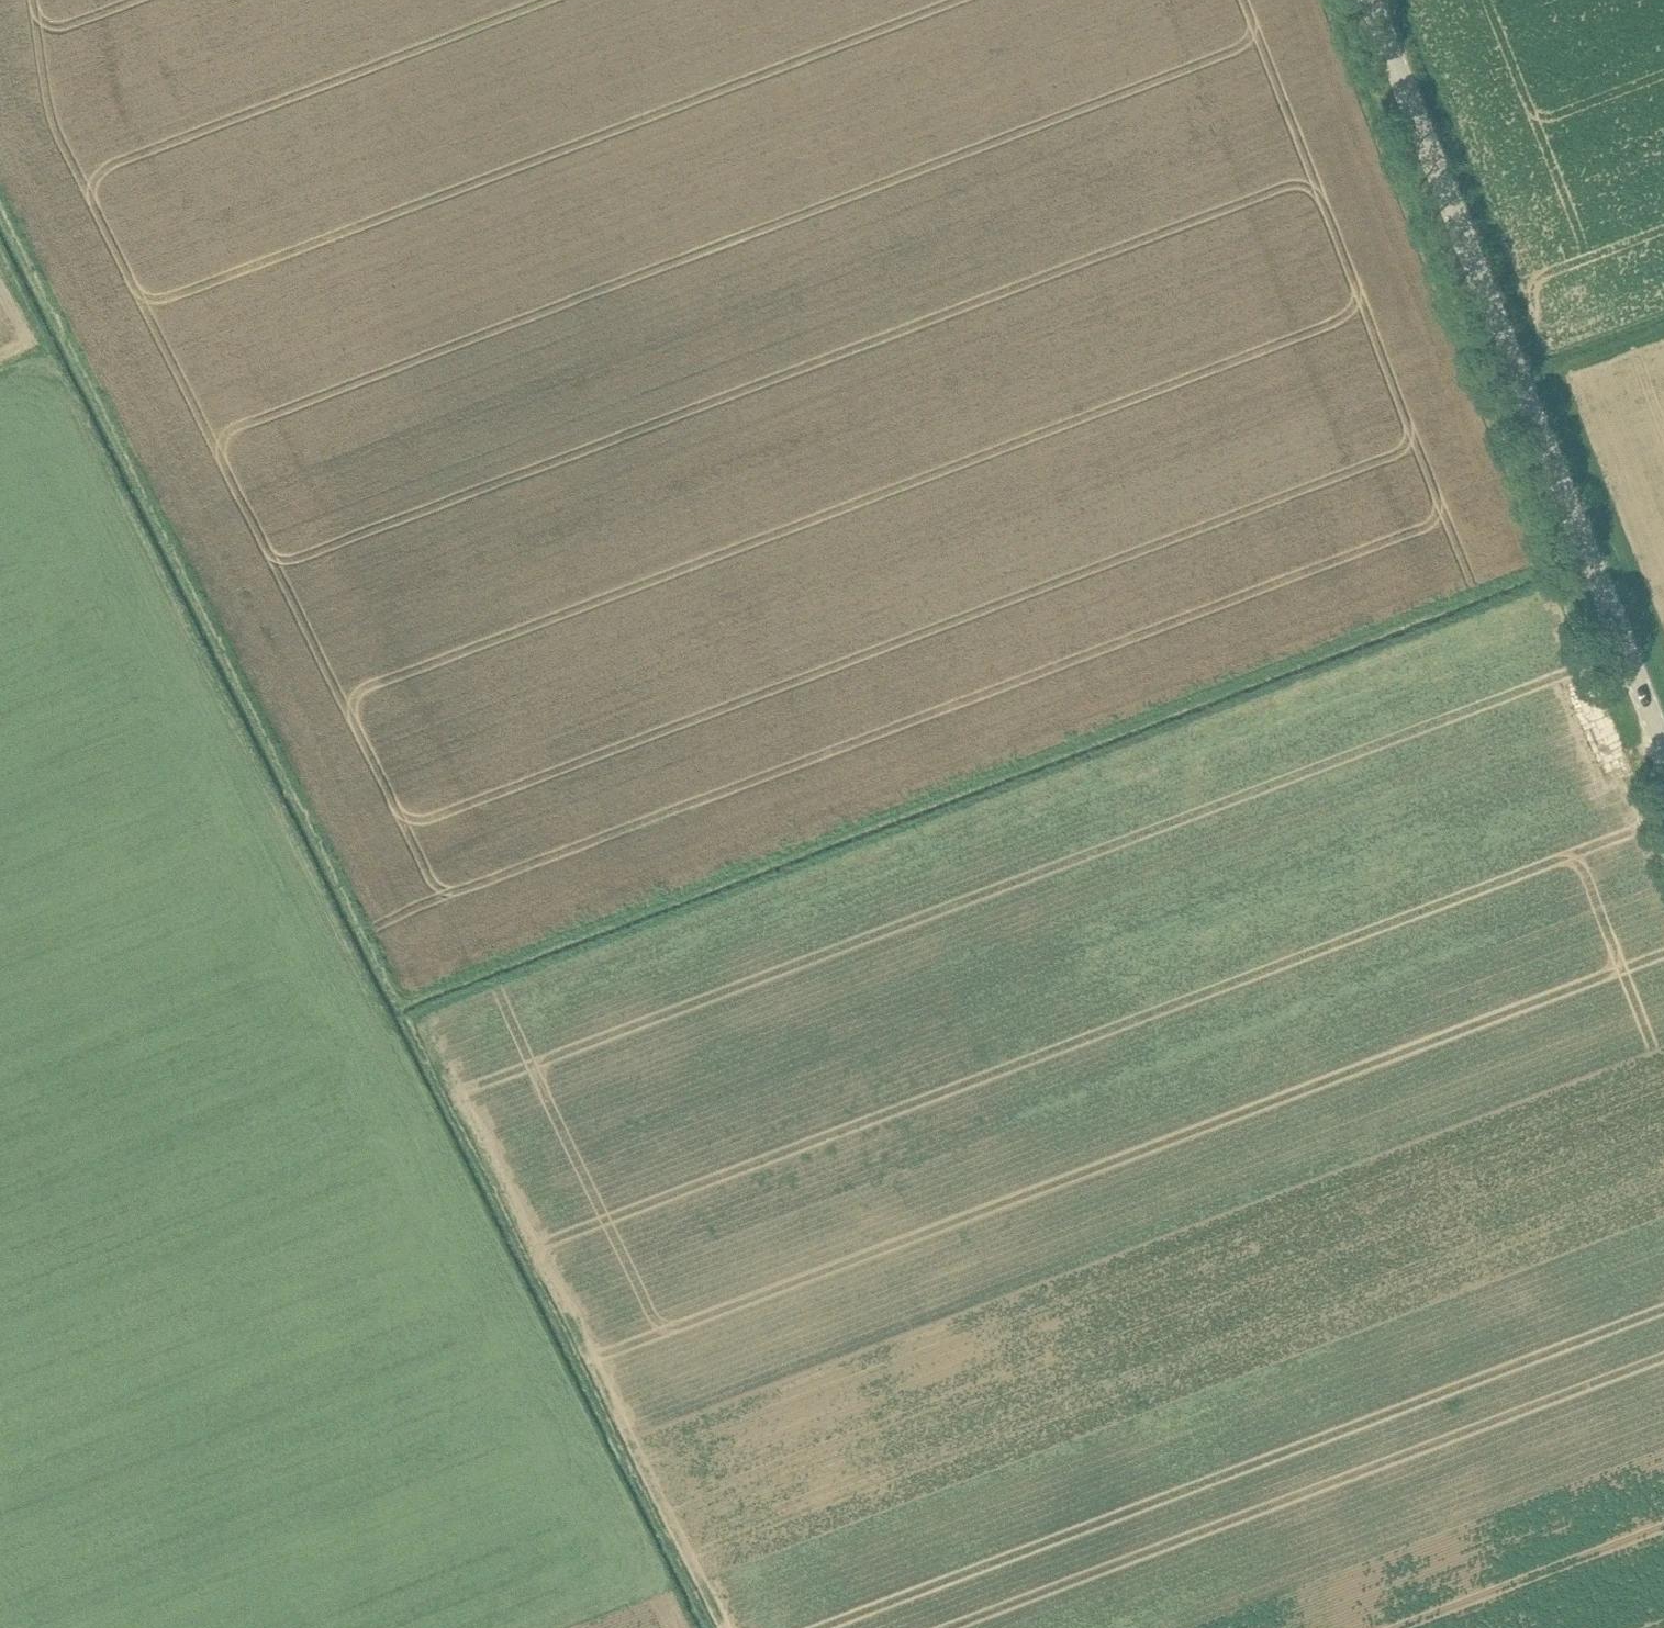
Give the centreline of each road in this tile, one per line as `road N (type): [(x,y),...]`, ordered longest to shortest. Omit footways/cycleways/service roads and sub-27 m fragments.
road 1 (tertiary): [(1663,747),(1373,0)]

